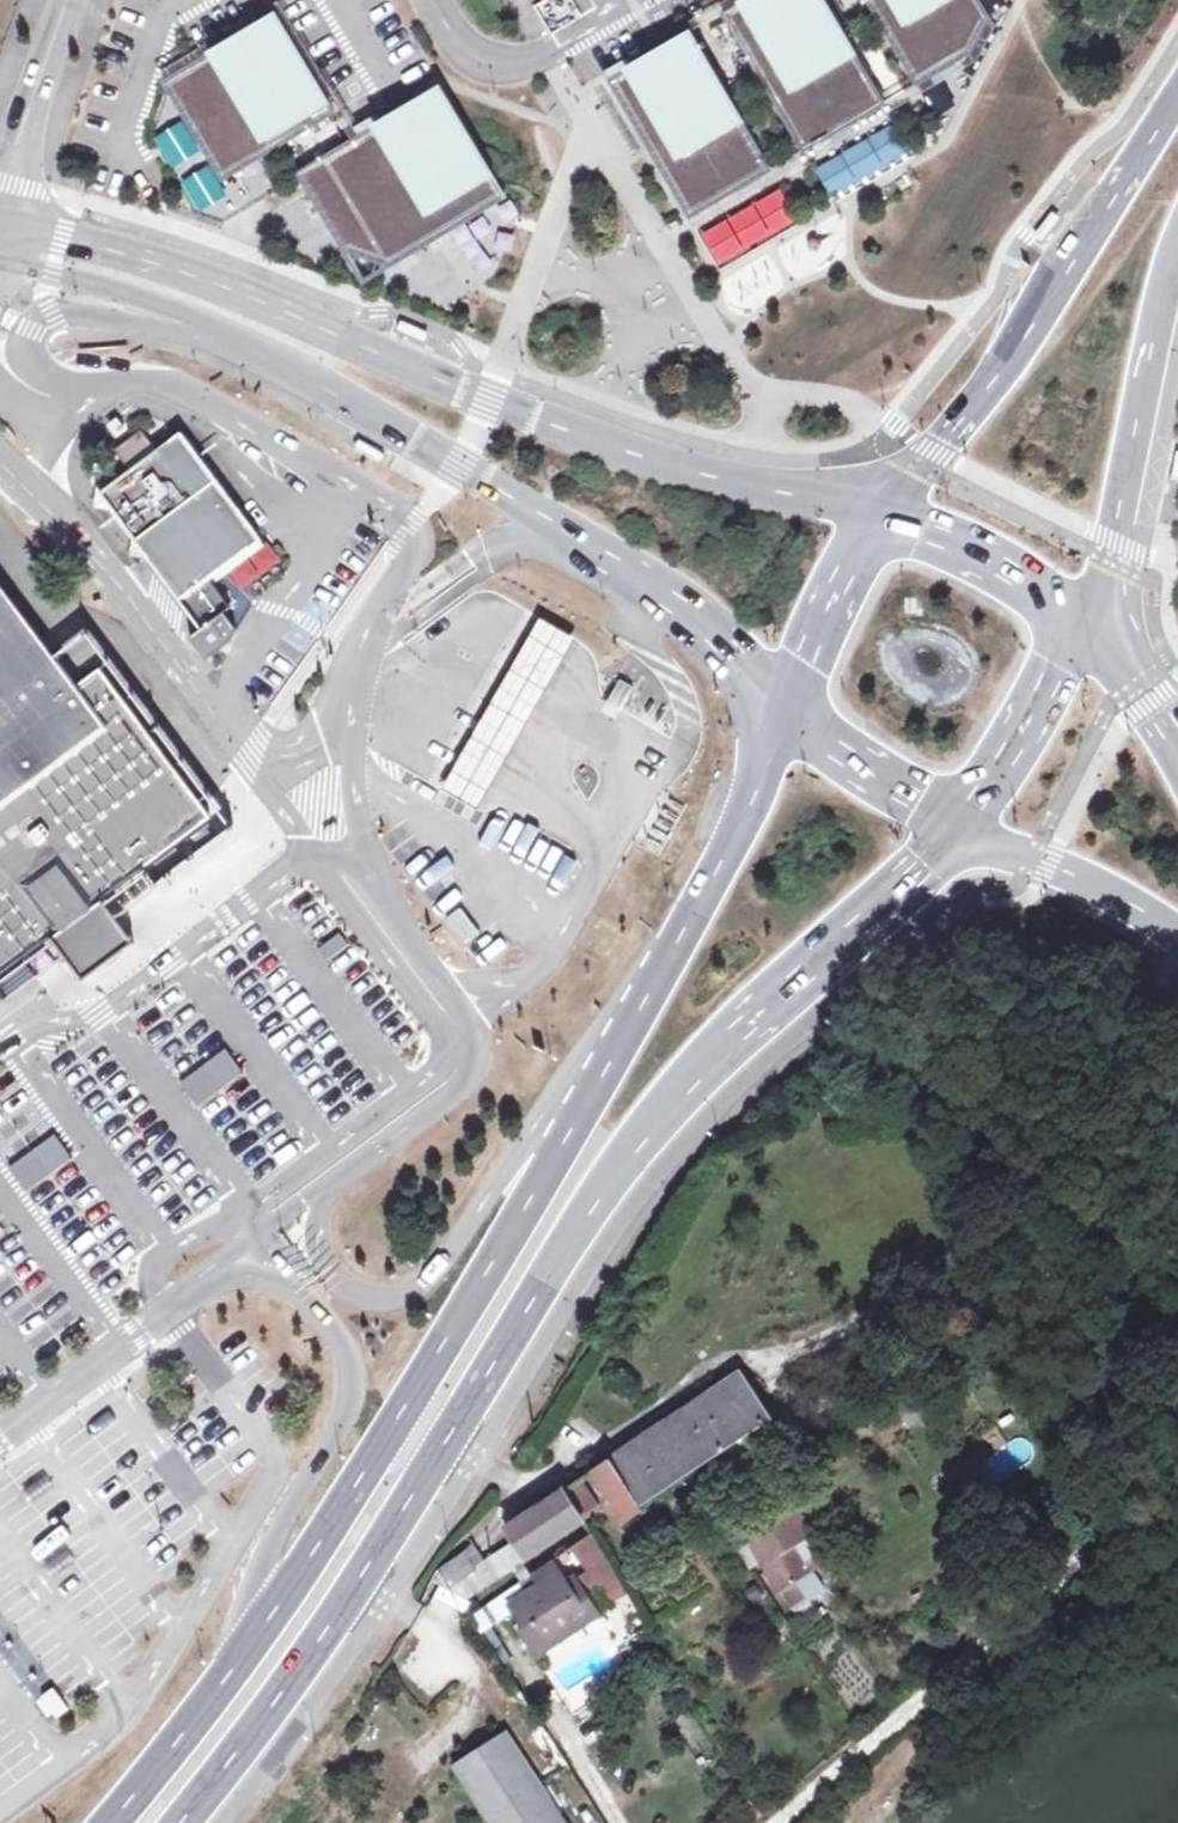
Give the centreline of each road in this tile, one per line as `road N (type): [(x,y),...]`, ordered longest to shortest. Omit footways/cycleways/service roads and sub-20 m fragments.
road 1 (secondary): [(785,708),(743,834),(357,1490),(110,1822)]
road 2 (secondary): [(182,1822),(280,1695),(636,1143),(721,1045),(820,951),(945,859),(962,829)]
road 3 (unclassified): [(881,515),(490,405),(235,284),(0,215)]
road 4 (unclassified): [(0,263),(130,292),(256,349),(722,632),(785,708)]
road 5 (secondary): [(1177,98),(1089,240),(881,515)]
road 6 (secondary): [(1079,621),(1118,564),(1177,271)]
road 7 (tertiary): [(962,829),(1027,861),(1085,877),(1177,934)]
road 8 (secondary): [(962,829),(1079,621)]
road 9 (tertiary): [(1079,621),(981,558),(881,515)]
road 10 (secondary): [(881,515),(785,708)]
road 11 (tertiary): [(785,708),(962,829)]
road 12 (unclassified): [(0,185),(64,0)]
road 13 (tertiary): [(1177,751),(1138,685),(1079,621)]

